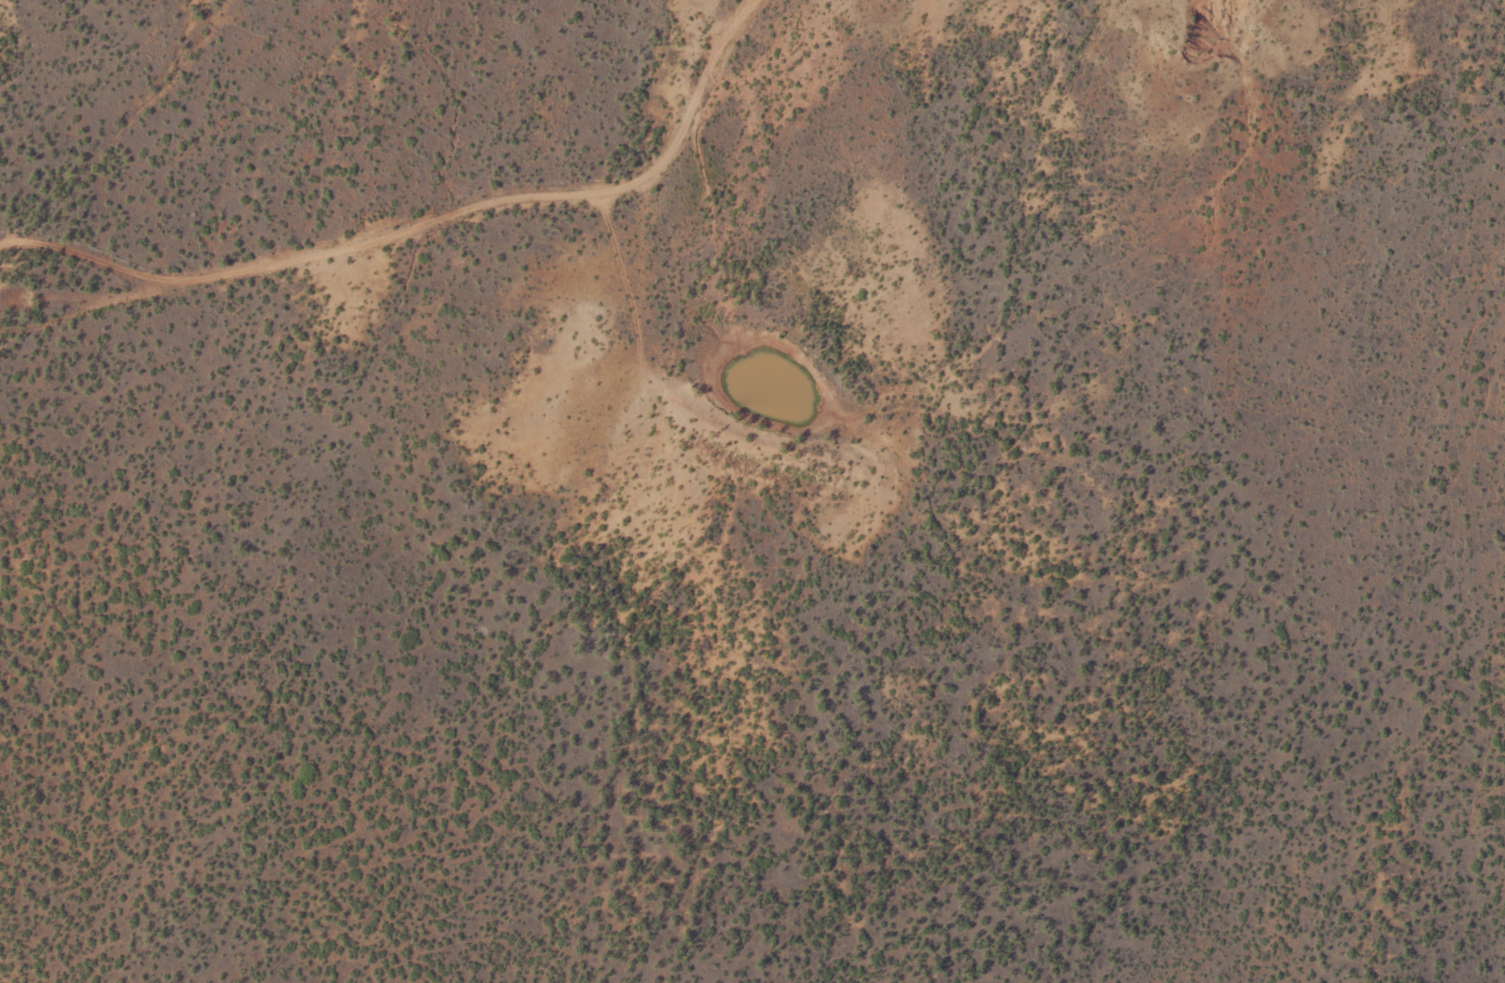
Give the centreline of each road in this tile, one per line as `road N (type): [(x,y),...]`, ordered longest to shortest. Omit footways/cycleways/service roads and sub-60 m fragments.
road 1 (track): [(0,331),(297,259),(419,289),(540,371),(616,376)]

